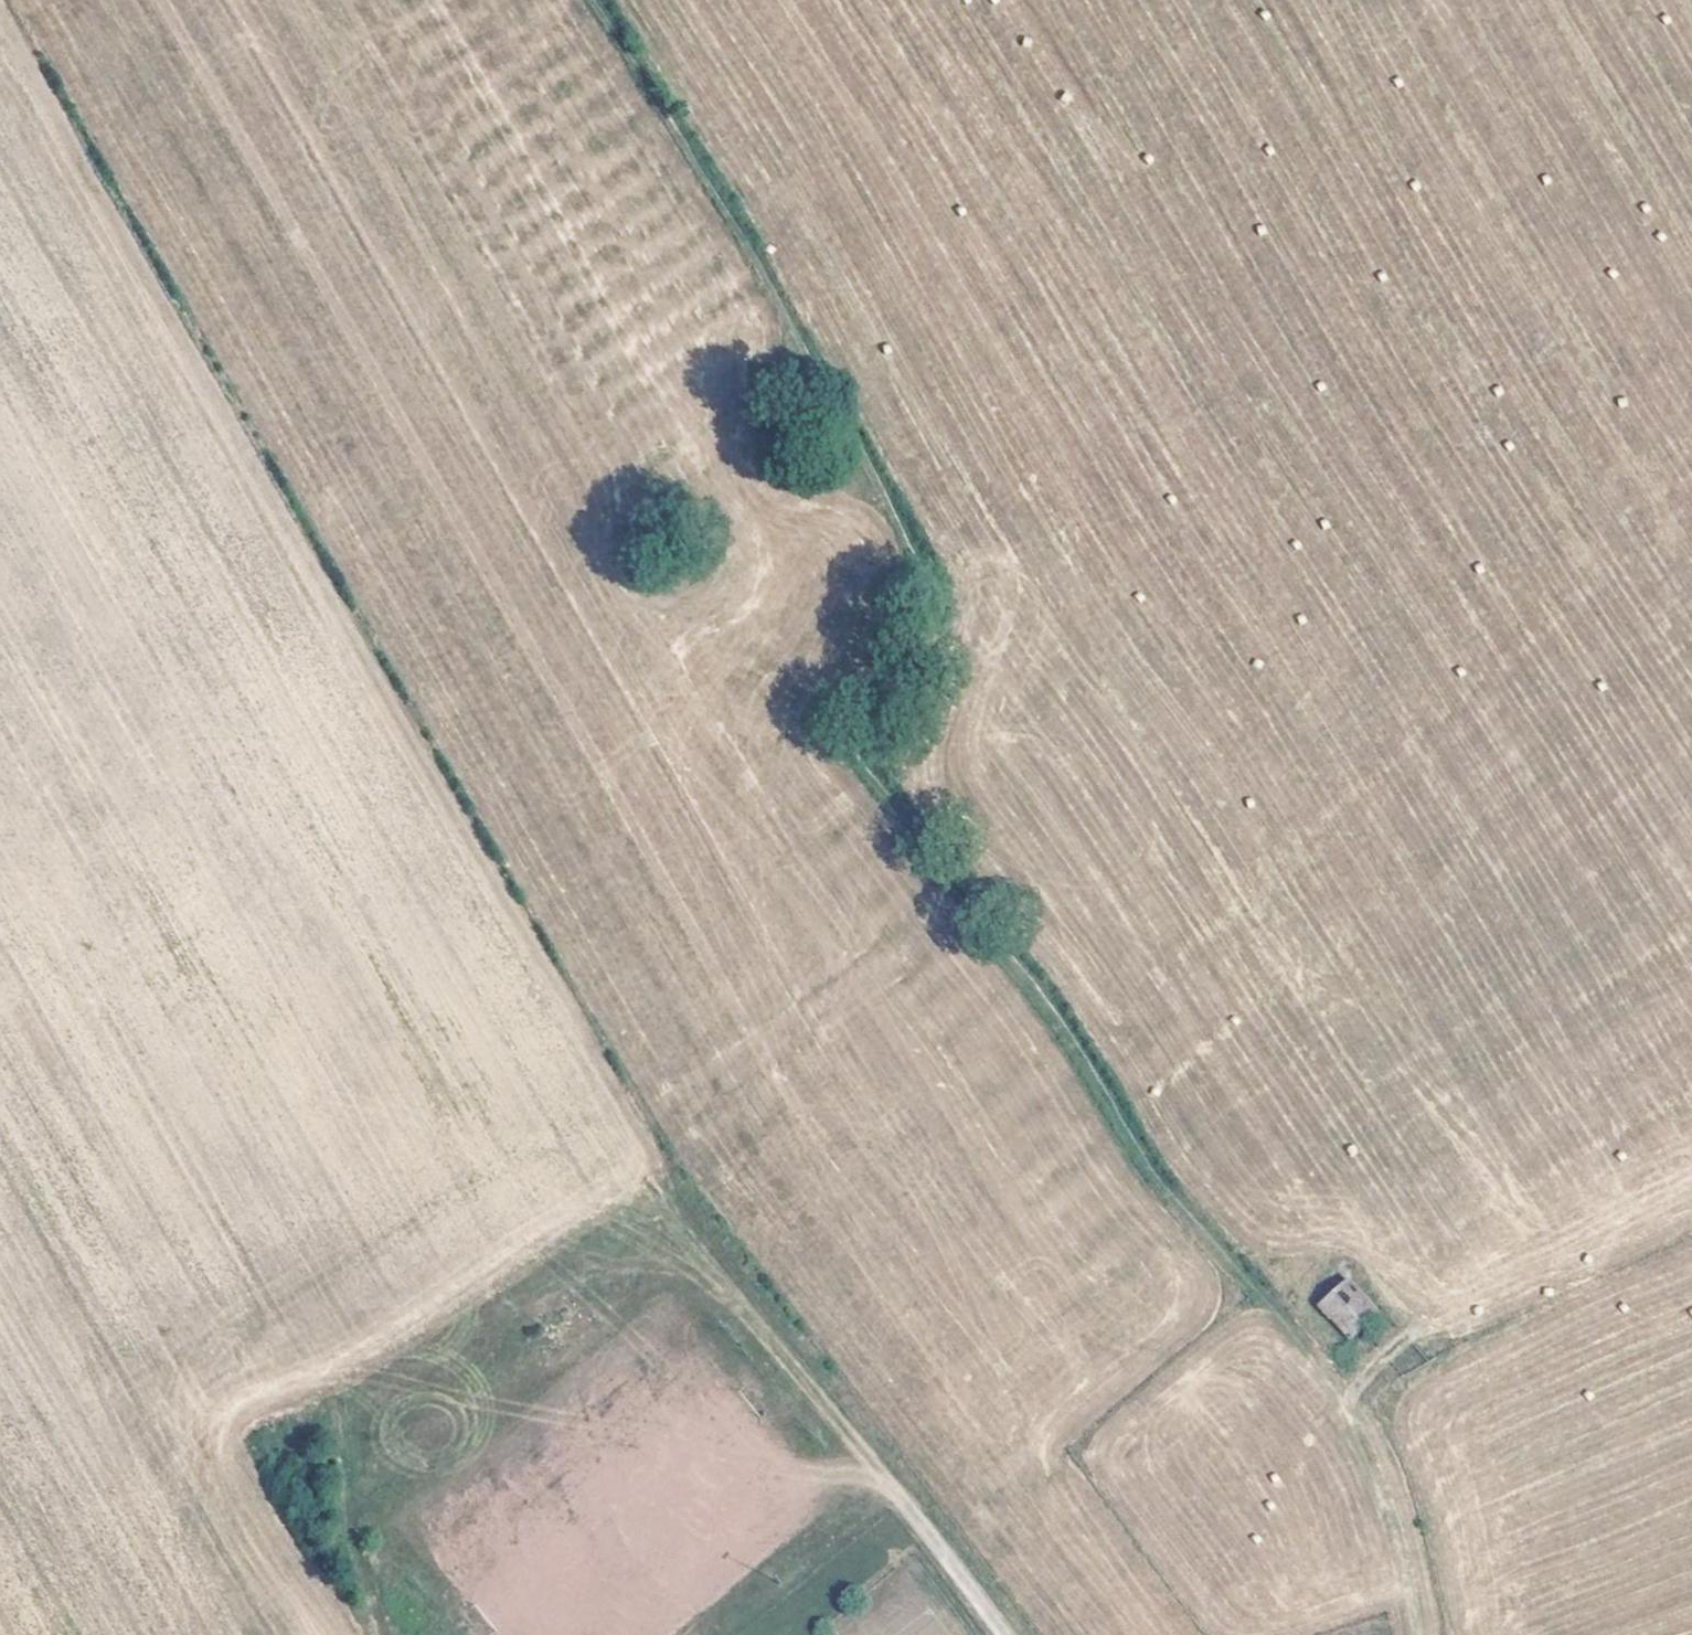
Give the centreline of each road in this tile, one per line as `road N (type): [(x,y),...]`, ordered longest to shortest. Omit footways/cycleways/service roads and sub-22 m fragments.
road 1 (track): [(1414,1634),(1388,1525),(1353,1446),(1349,1405)]
road 2 (unclassified): [(997,1634),(886,1491)]

